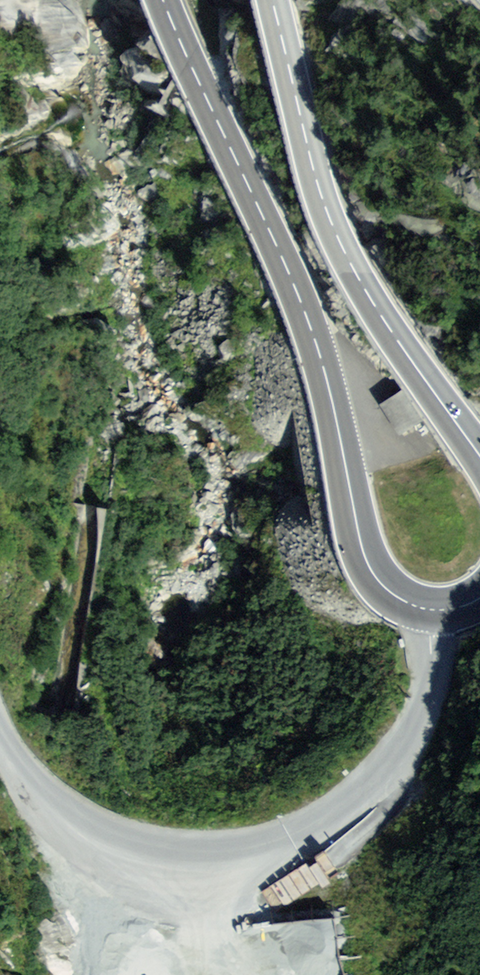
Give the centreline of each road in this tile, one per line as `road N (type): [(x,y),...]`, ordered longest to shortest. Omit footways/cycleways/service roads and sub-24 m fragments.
road 1 (primary): [(164,0),(311,328),(368,565),(397,597),(428,610)]
road 2 (unclassified): [(428,610),(430,690),(414,732),(354,800),(293,836),(212,851),(107,838),(46,798),(0,727)]
road 3 (primary): [(479,456),(340,245),(314,174),(273,0)]

